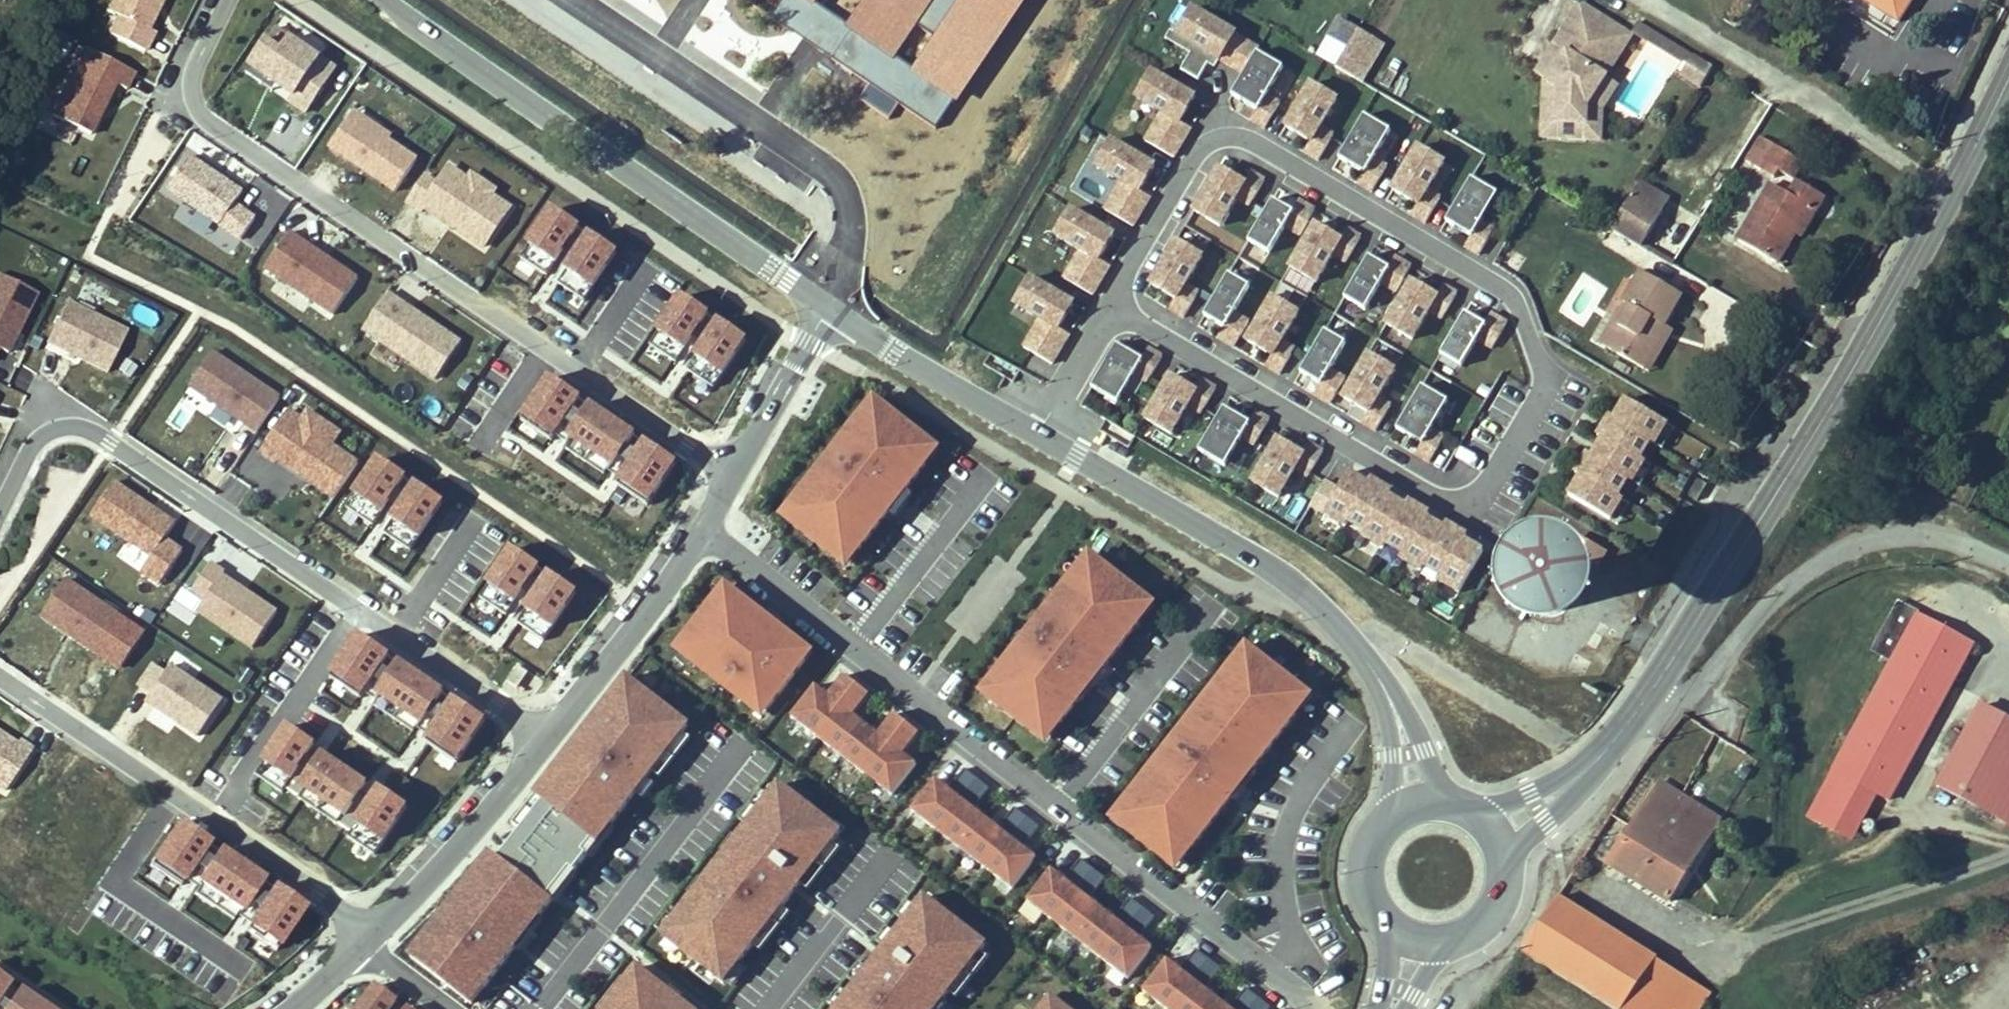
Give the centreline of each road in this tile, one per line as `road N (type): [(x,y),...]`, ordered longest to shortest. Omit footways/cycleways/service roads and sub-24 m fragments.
road 1 (residential): [(736,472),(211,123),(194,107),(192,78),(227,0)]
road 2 (secondary): [(2008,58),(1955,183),(1805,422),(1648,699)]
road 3 (residential): [(0,498),(36,431),(79,419),(113,432),(540,732)]
road 4 (unclassified): [(831,302),(1037,435),(1284,576),(1378,671)]
road 5 (unclassified): [(389,0),(831,302)]
road 6 (residential): [(369,933),(0,677)]
road 7 (unclassified): [(1648,699),(1669,712),(1681,709),(1809,569),(1857,546),(1913,543),(2008,574)]
road 8 (residential): [(2008,856),(1728,943),(1687,946),(1603,895)]
road 9 (residential): [(540,732),(648,601),(736,472)]
road 10 (residential): [(369,933),(415,890),(540,732)]
road 11 (secondary): [(1506,861),(1610,763),(1648,699)]
road 12 (secondary): [(1648,699),(1561,777),(1502,809),(1477,813)]
road 13 (residential): [(736,472),(831,302)]
road 14 (unclassified): [(1378,671),(1392,727),(1388,817)]
road 15 (unclassified): [(1447,800),(1378,671)]
road 16 (secondary): [(1388,817),(1364,870),(1388,924)]

